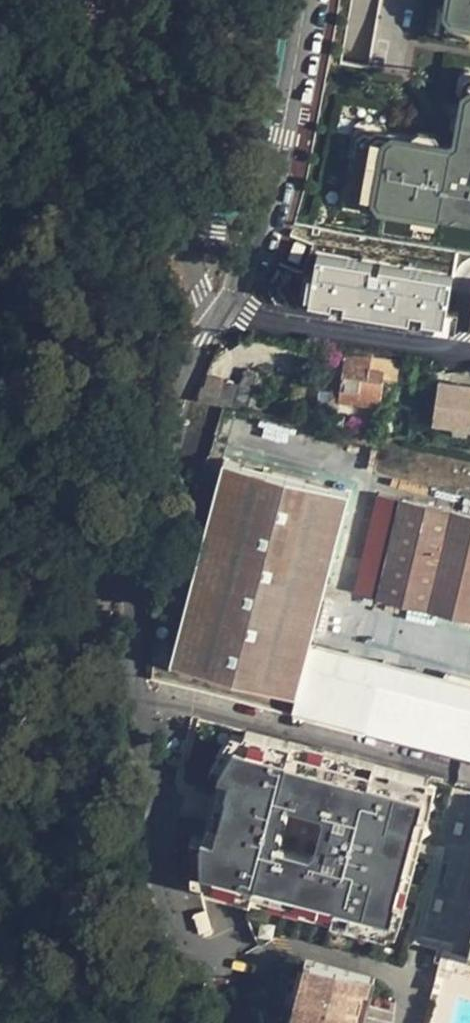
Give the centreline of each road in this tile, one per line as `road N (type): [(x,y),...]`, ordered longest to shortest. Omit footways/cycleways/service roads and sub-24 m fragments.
road 1 (residential): [(221,345),(70,894)]
road 2 (residential): [(317,0),(299,101),(256,236)]
road 3 (residential): [(232,308),(295,326),(469,349)]
road 4 (residential): [(96,0),(177,223)]
road 5 (residential): [(100,1022),(70,894)]
road 6 (residential): [(177,223),(221,345)]
road 7 (residential): [(70,894),(59,1022)]

